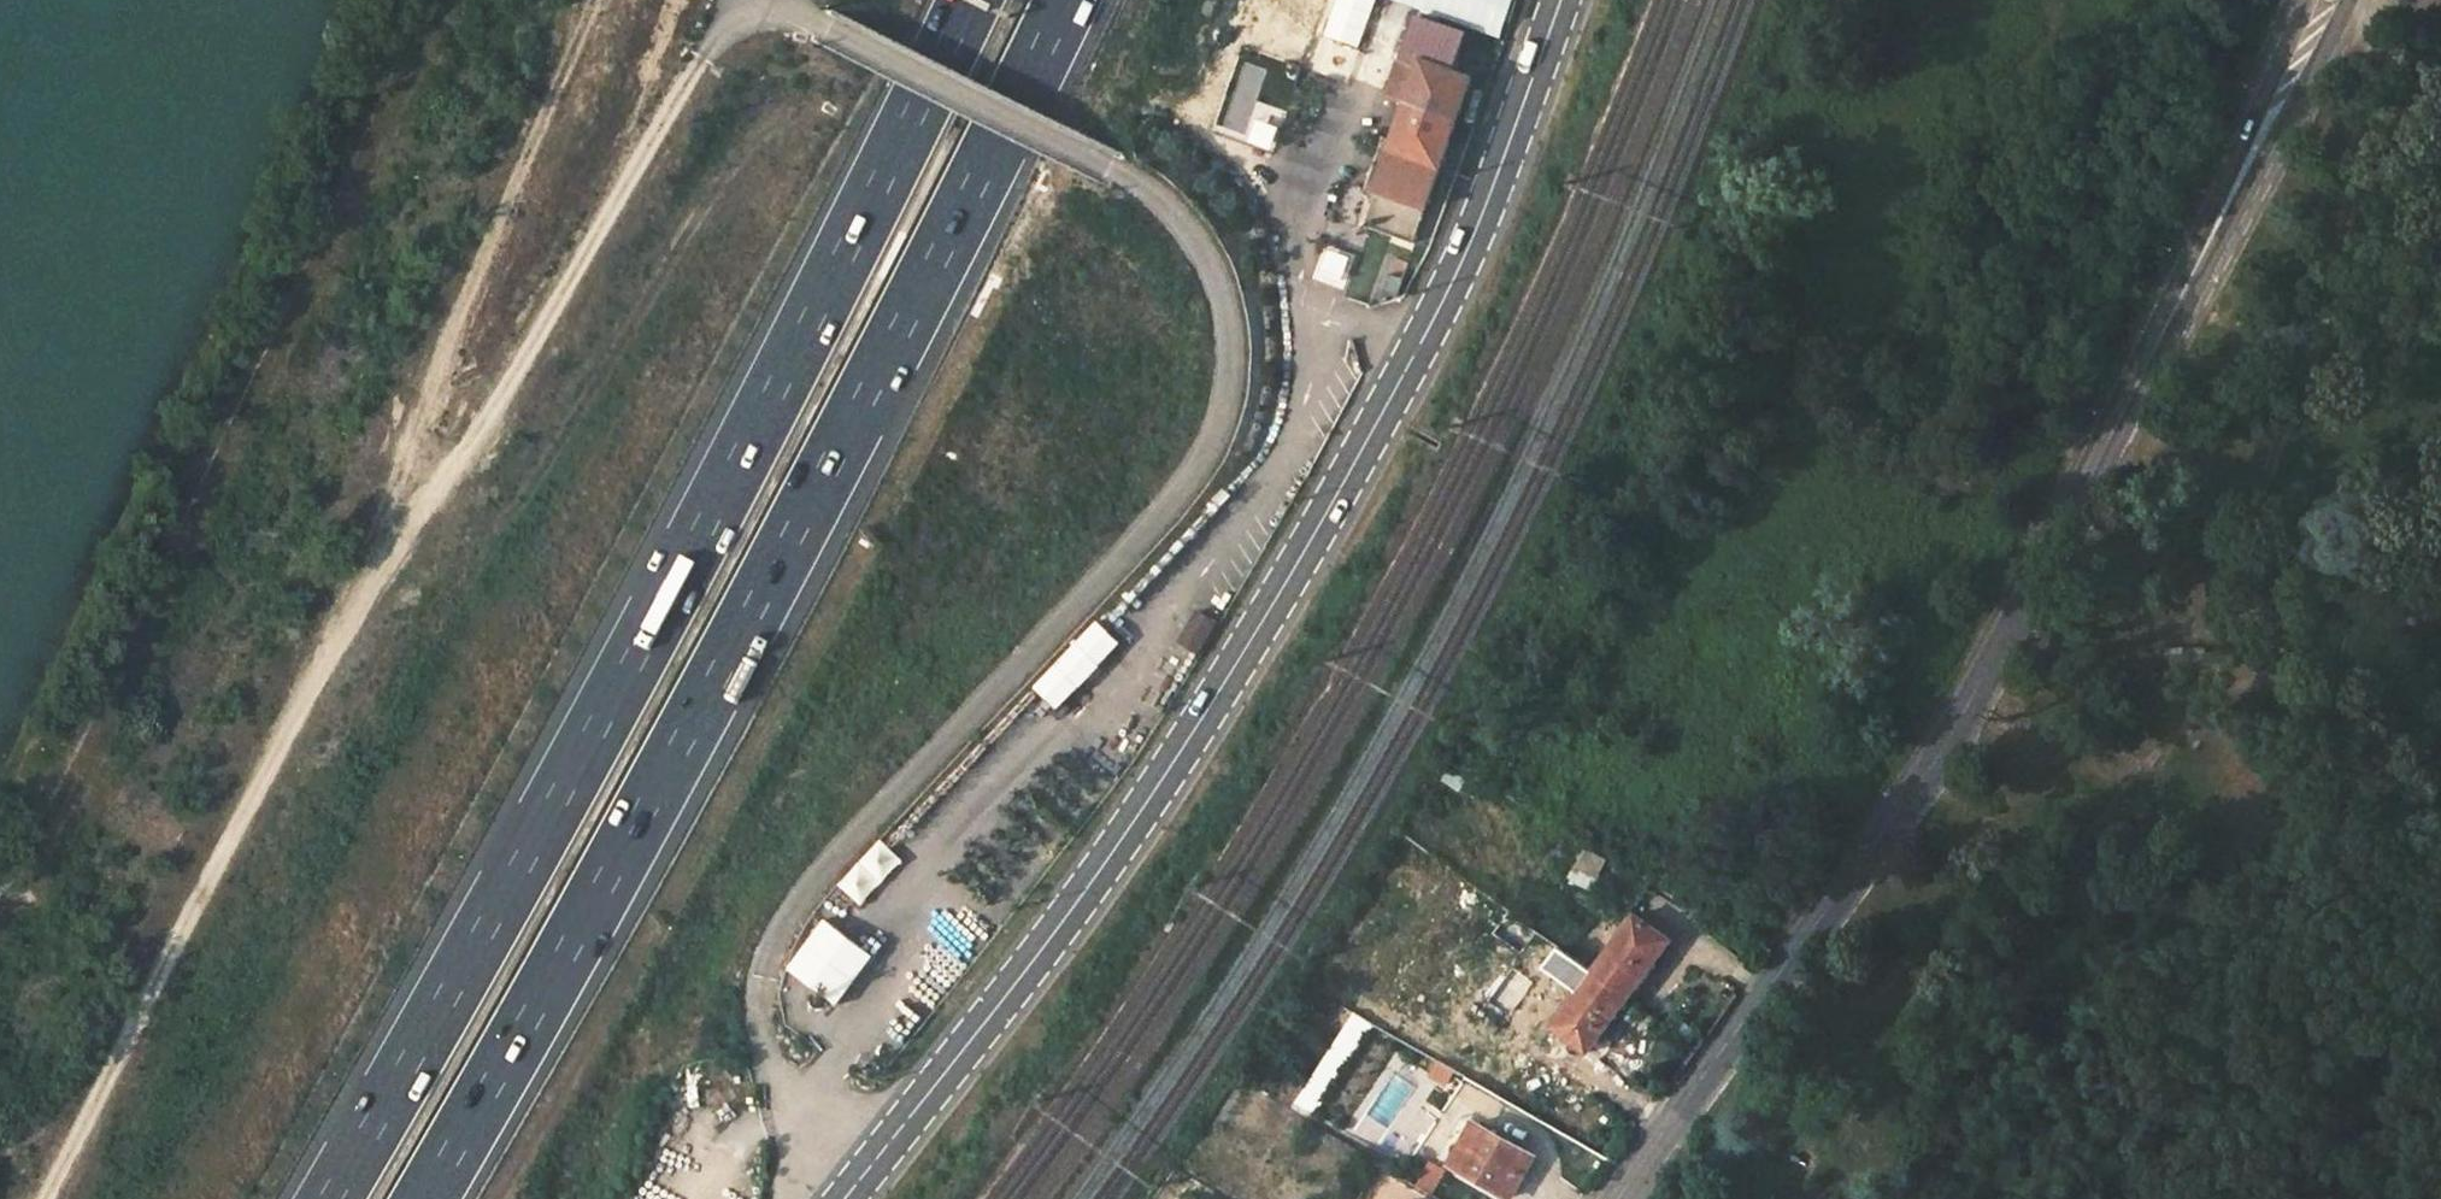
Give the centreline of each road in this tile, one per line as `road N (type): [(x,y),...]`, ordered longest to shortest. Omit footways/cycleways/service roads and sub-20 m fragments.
road 1 (secondary): [(845,1198),(1196,730),(1306,550),(1464,260),(1559,0)]
road 2 (tertiary): [(2331,0),(1947,743),(1620,1198)]
road 3 (motorway): [(425,1198),(682,742),(1067,0)]
road 4 (motorway): [(970,0),(632,664),(329,1198)]
road 5 (track): [(49,1198),(256,796),(605,0)]
road 6 (track): [(0,905),(422,0)]
road 7 (track): [(256,796),(704,56),(754,0)]
road 8 (track): [(2332,0),(2371,20),(2376,123),(2311,339),(2285,462),(2224,553),(2229,604),(2273,645)]
road 9 (track): [(740,7),(684,4),(655,41),(646,152)]
road 10 (track): [(2440,594),(2377,628),(2273,645)]

